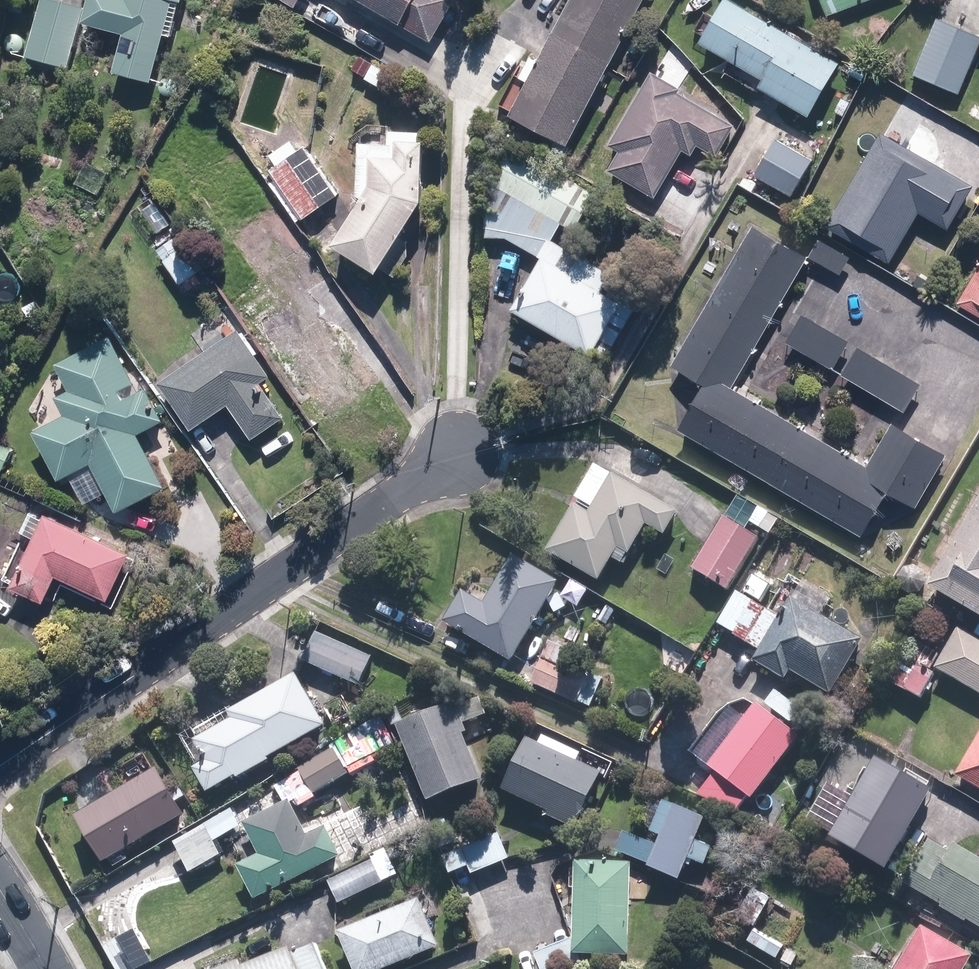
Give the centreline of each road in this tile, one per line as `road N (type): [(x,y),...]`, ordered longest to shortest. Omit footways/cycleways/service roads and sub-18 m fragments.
road 1 (residential): [(464,453),(0,769)]

